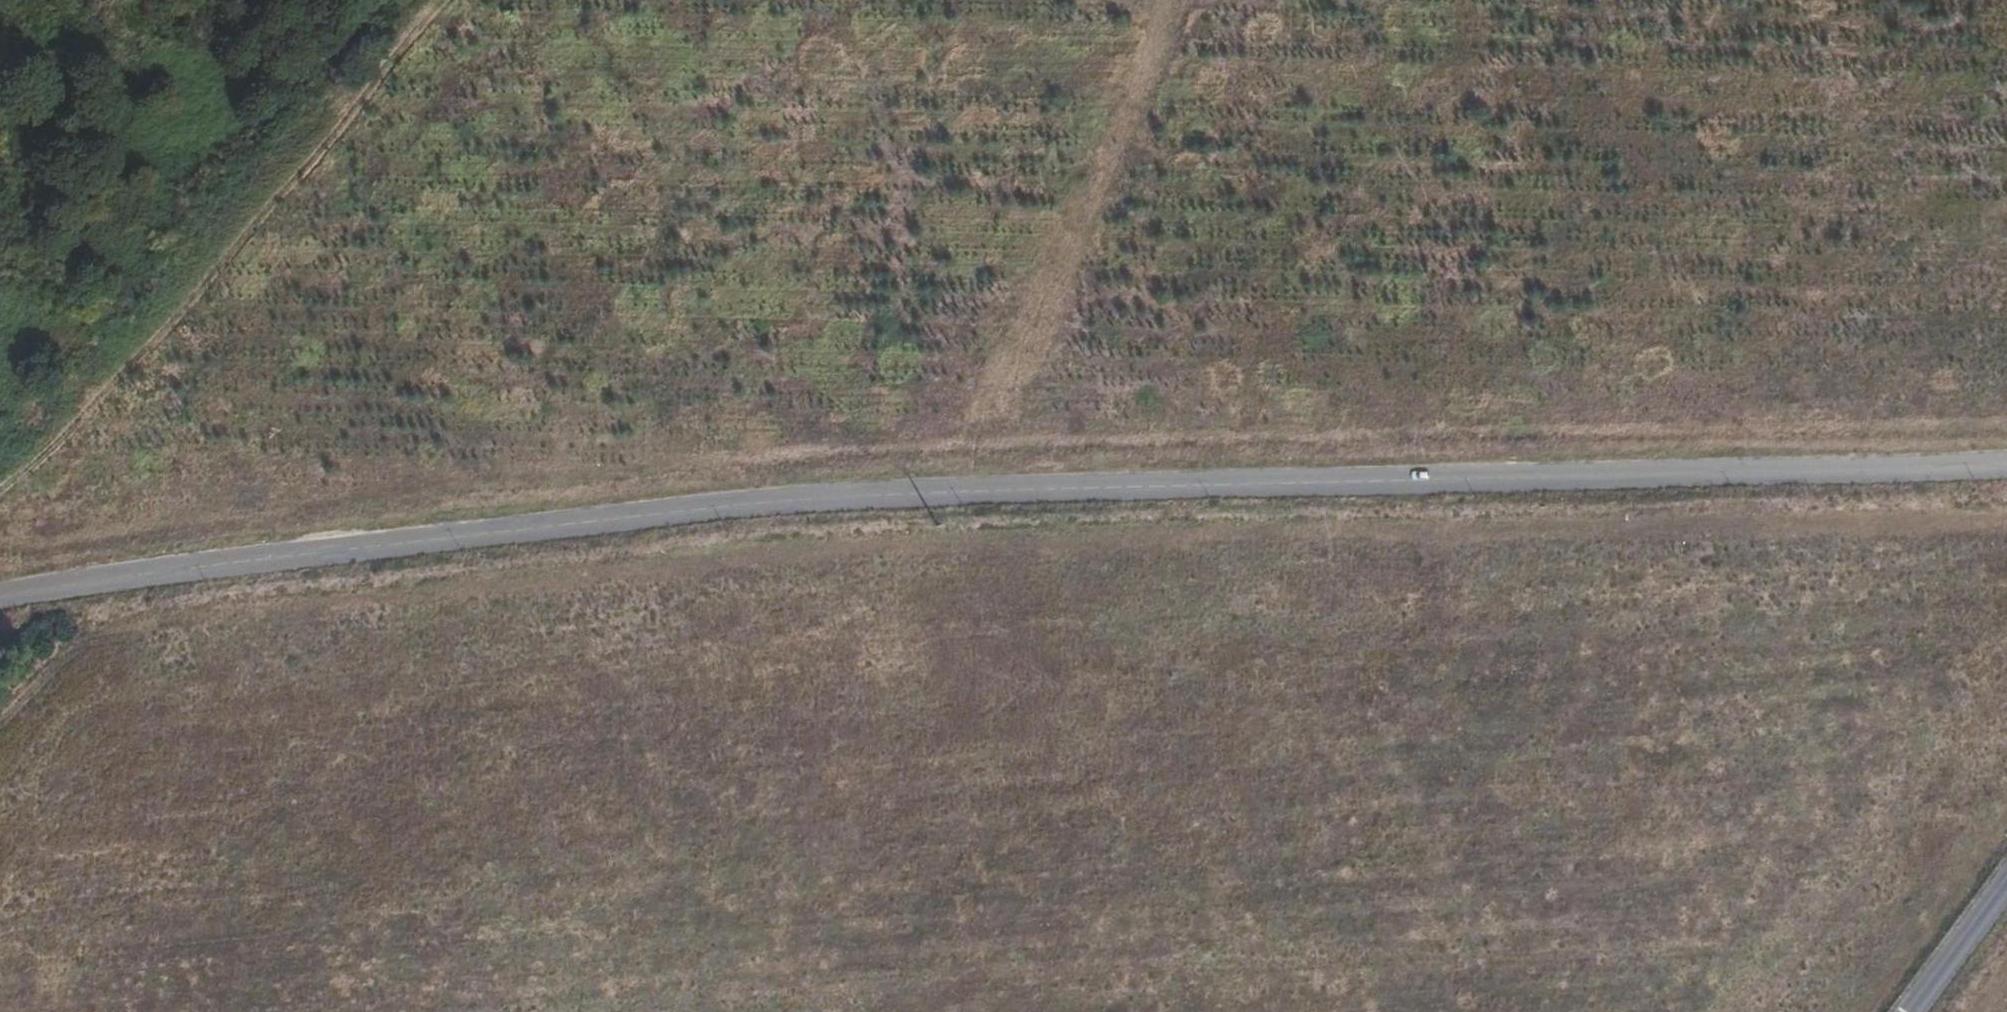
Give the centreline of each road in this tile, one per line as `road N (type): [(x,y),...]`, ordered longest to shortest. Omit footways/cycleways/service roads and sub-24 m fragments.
road 1 (unclassified): [(0,613),(927,500),(2006,460)]
road 2 (tertiary): [(1918,1011),(2006,892)]

